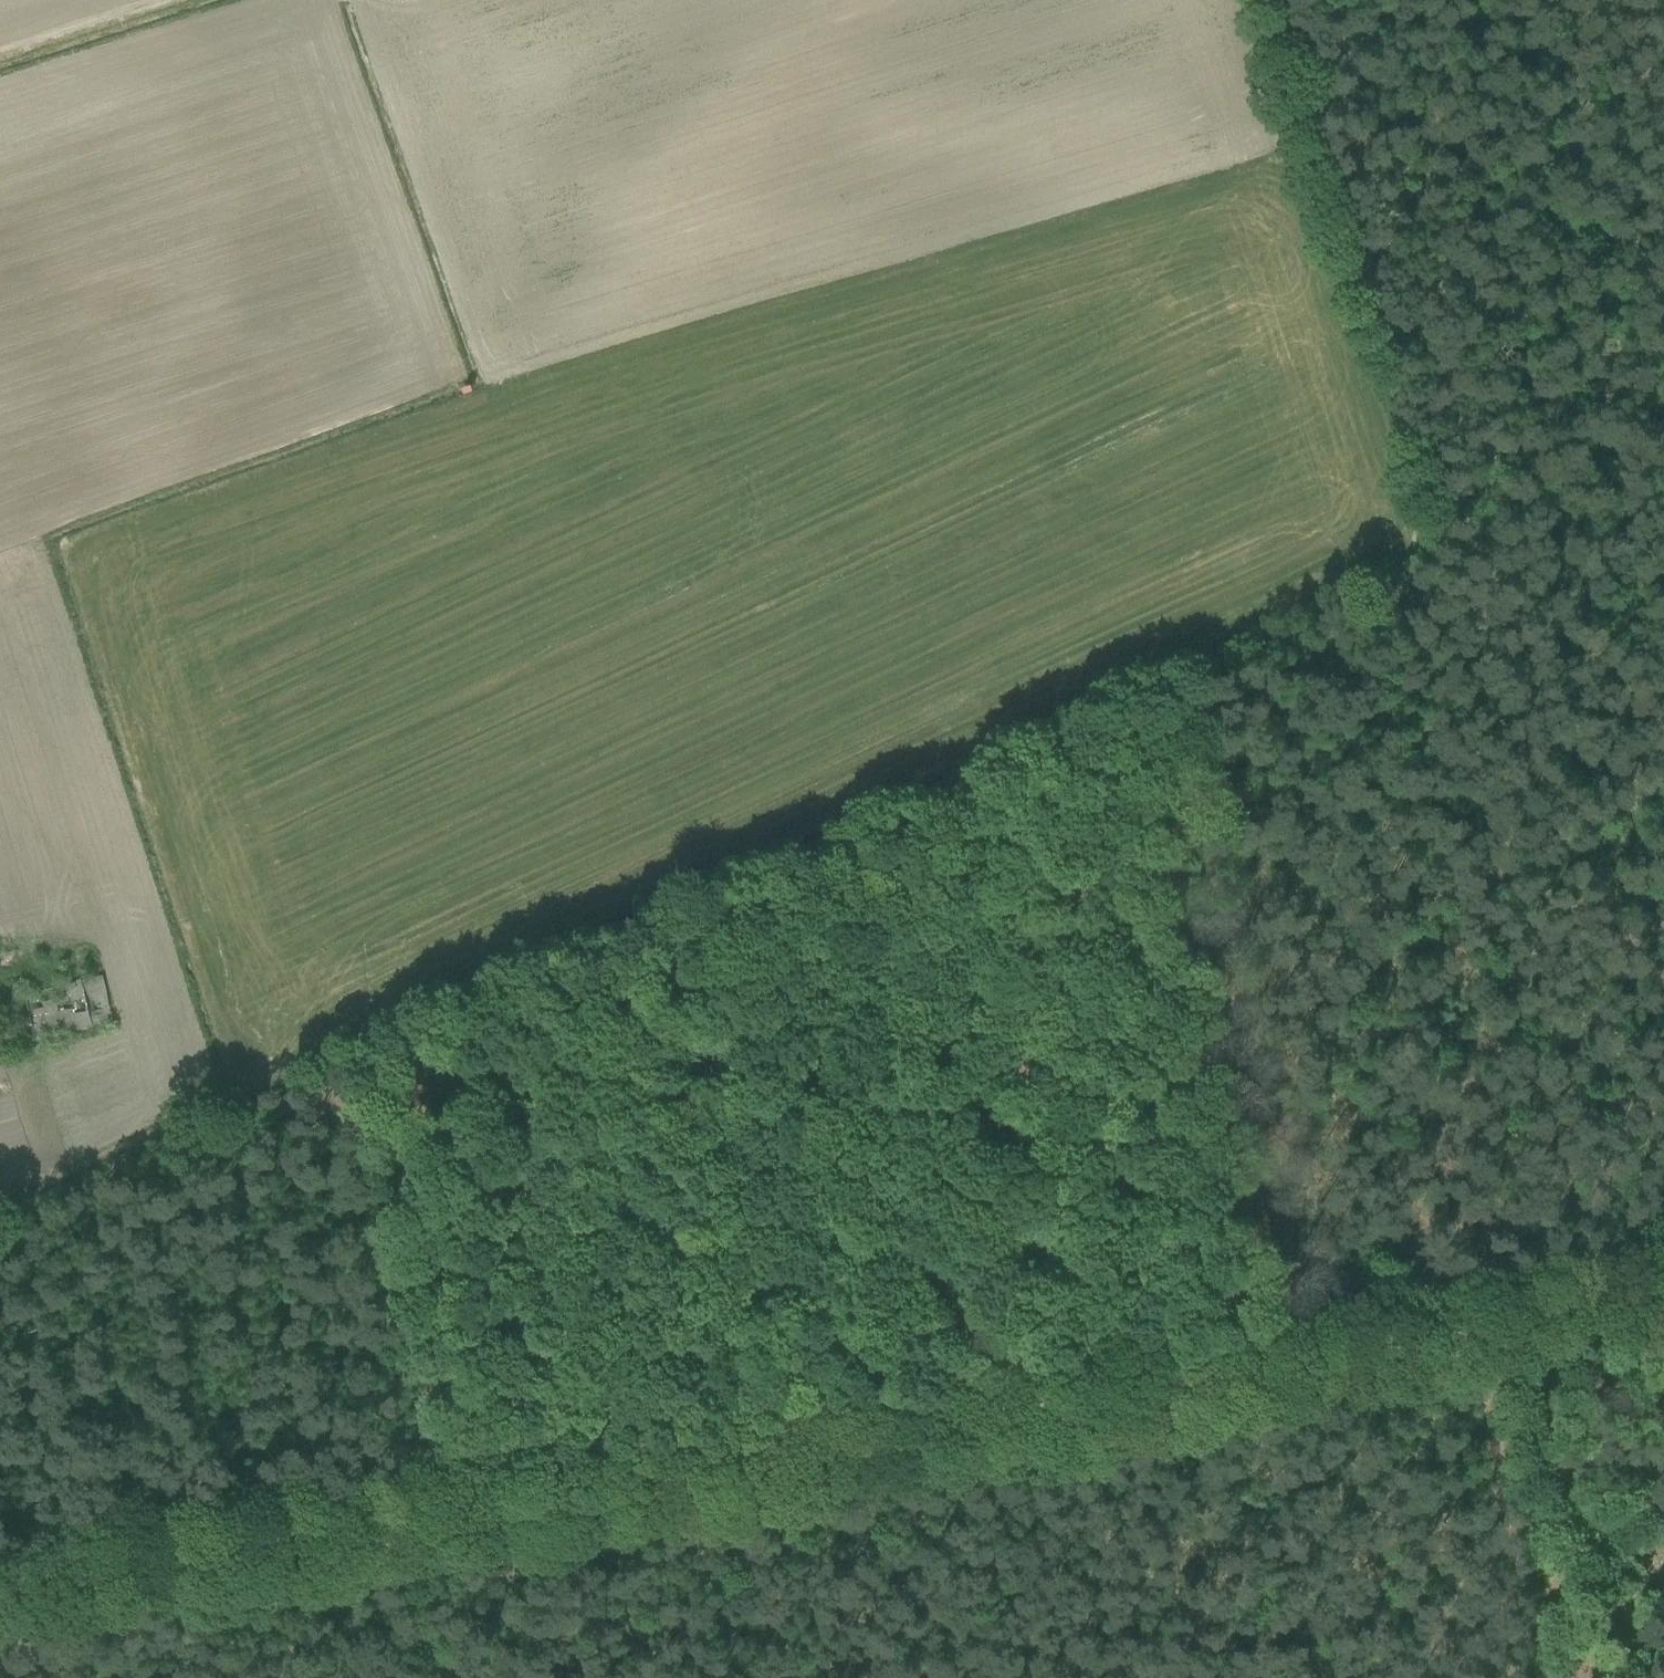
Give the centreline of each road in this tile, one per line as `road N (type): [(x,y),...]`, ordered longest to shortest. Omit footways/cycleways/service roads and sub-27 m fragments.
road 1 (track): [(1005,1401),(0,1586)]
road 2 (track): [(1663,1294),(1005,1401)]
road 3 (track): [(0,1200),(240,1087)]

